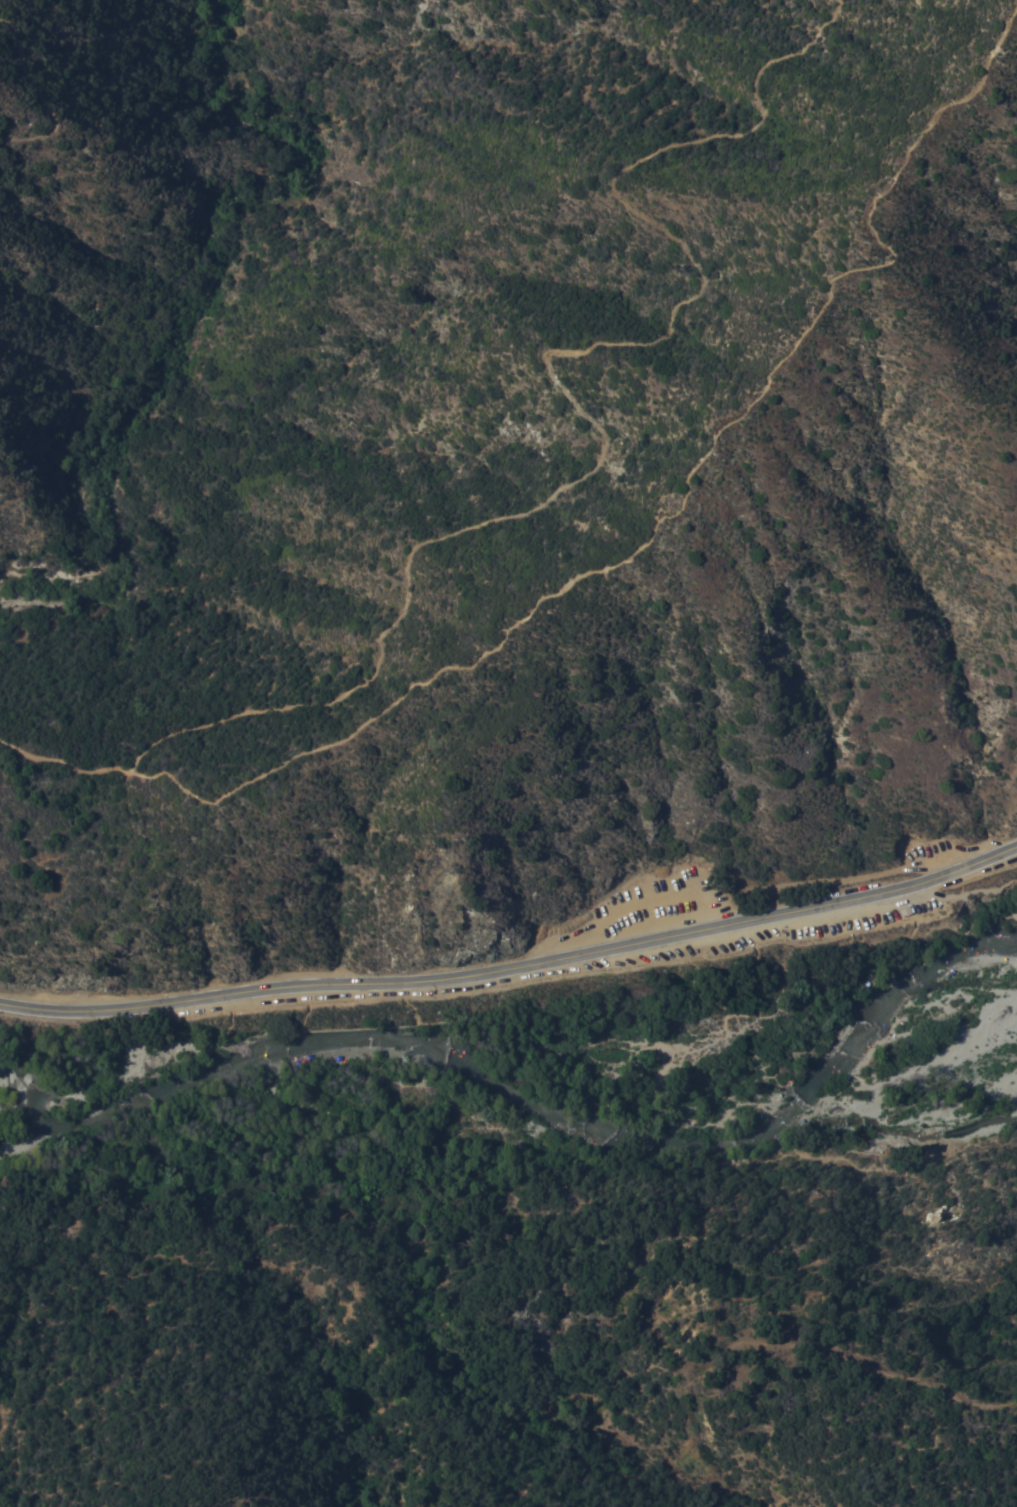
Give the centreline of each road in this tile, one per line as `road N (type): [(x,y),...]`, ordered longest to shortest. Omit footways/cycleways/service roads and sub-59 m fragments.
road 1 (tertiary): [(0,1004),(84,1012),(293,986),(447,979),(886,893),(1016,847)]

